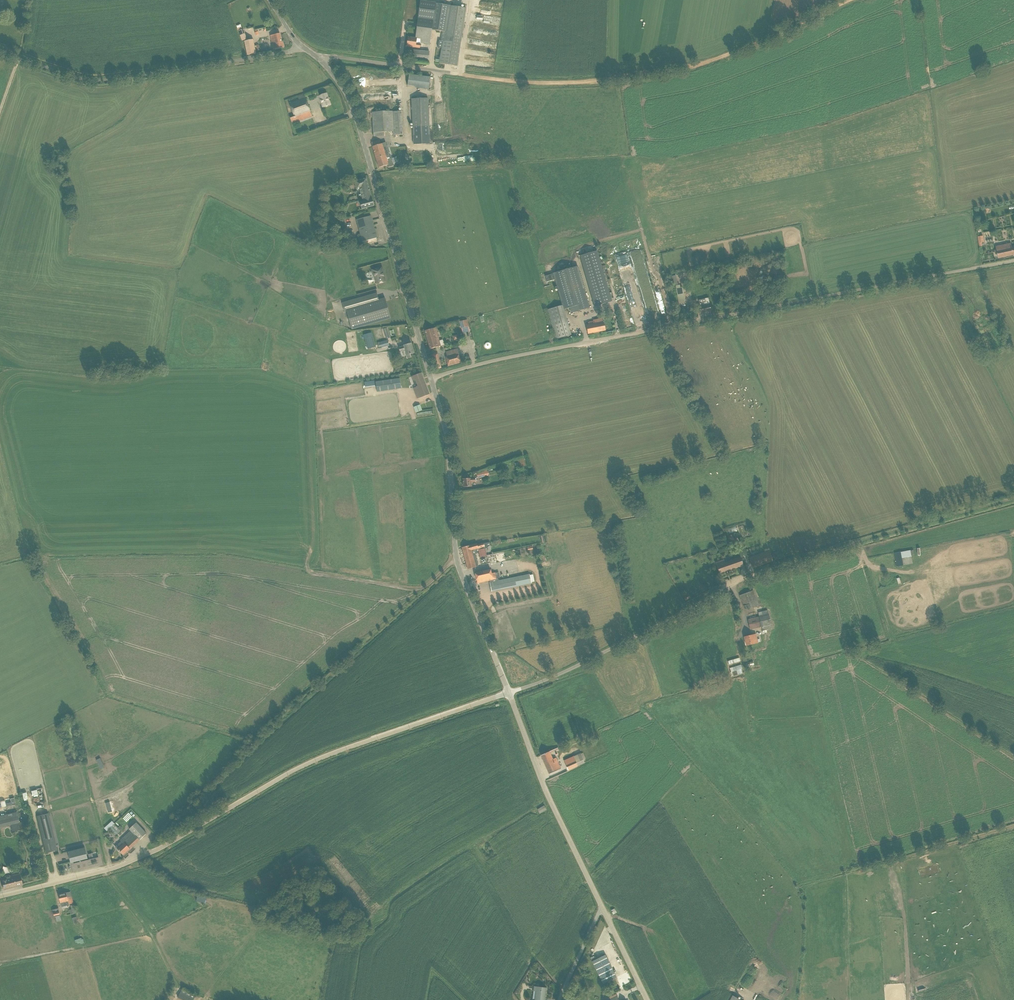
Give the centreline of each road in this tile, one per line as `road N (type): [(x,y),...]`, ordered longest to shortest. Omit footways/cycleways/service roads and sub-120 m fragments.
road 1 (unclassified): [(431,378),(1013,260)]
road 2 (residential): [(0,896),(149,854),(319,759),(509,692)]
road 3 (track): [(125,863),(456,560)]
road 4 (track): [(451,73),(555,82),(695,65),(848,0)]
road 5 (residential): [(431,378),(353,109),(318,57)]
road 6 (unclassified): [(0,52),(91,81),(304,49)]
road 7 (track): [(740,580),(1013,499)]
road 8 (residential): [(483,629),(456,560),(447,437),(431,378)]
road 9 (unclassified): [(509,692),(740,580)]
road 10 (residential): [(518,720),(601,907)]
road 11 (unclassified): [(451,73),(318,57)]

